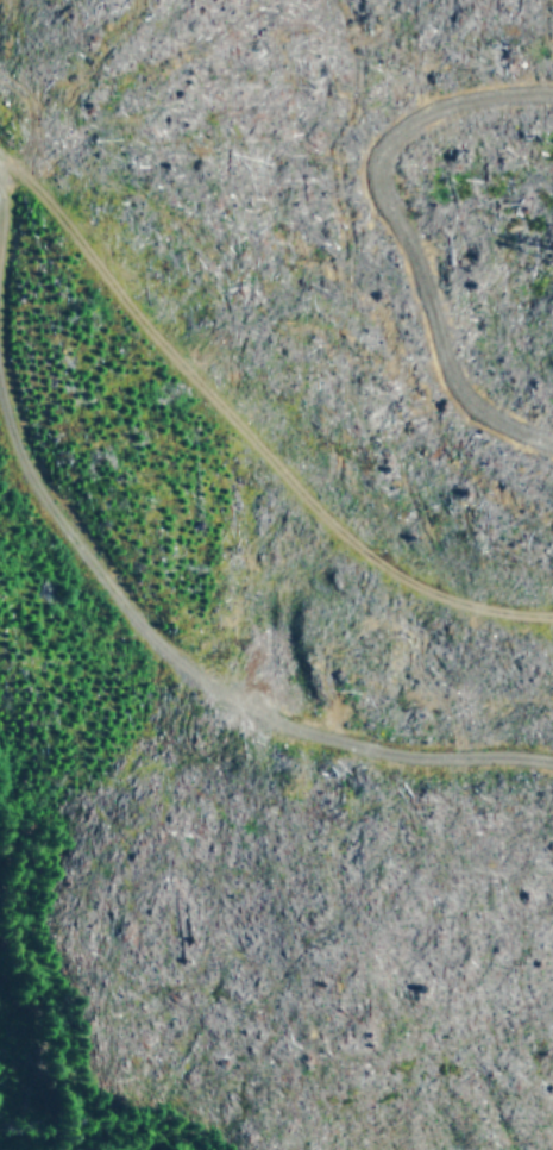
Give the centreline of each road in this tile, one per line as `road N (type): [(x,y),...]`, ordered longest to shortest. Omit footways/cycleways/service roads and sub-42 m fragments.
road 1 (track): [(552,616),(511,617),(435,588),(377,548),(266,452),(42,182),(0,143)]
road 2 (track): [(552,763),(444,763),(282,732),(226,702),(80,568),(26,486),(0,392)]
road 3 (track): [(0,319),(8,207),(0,154)]

